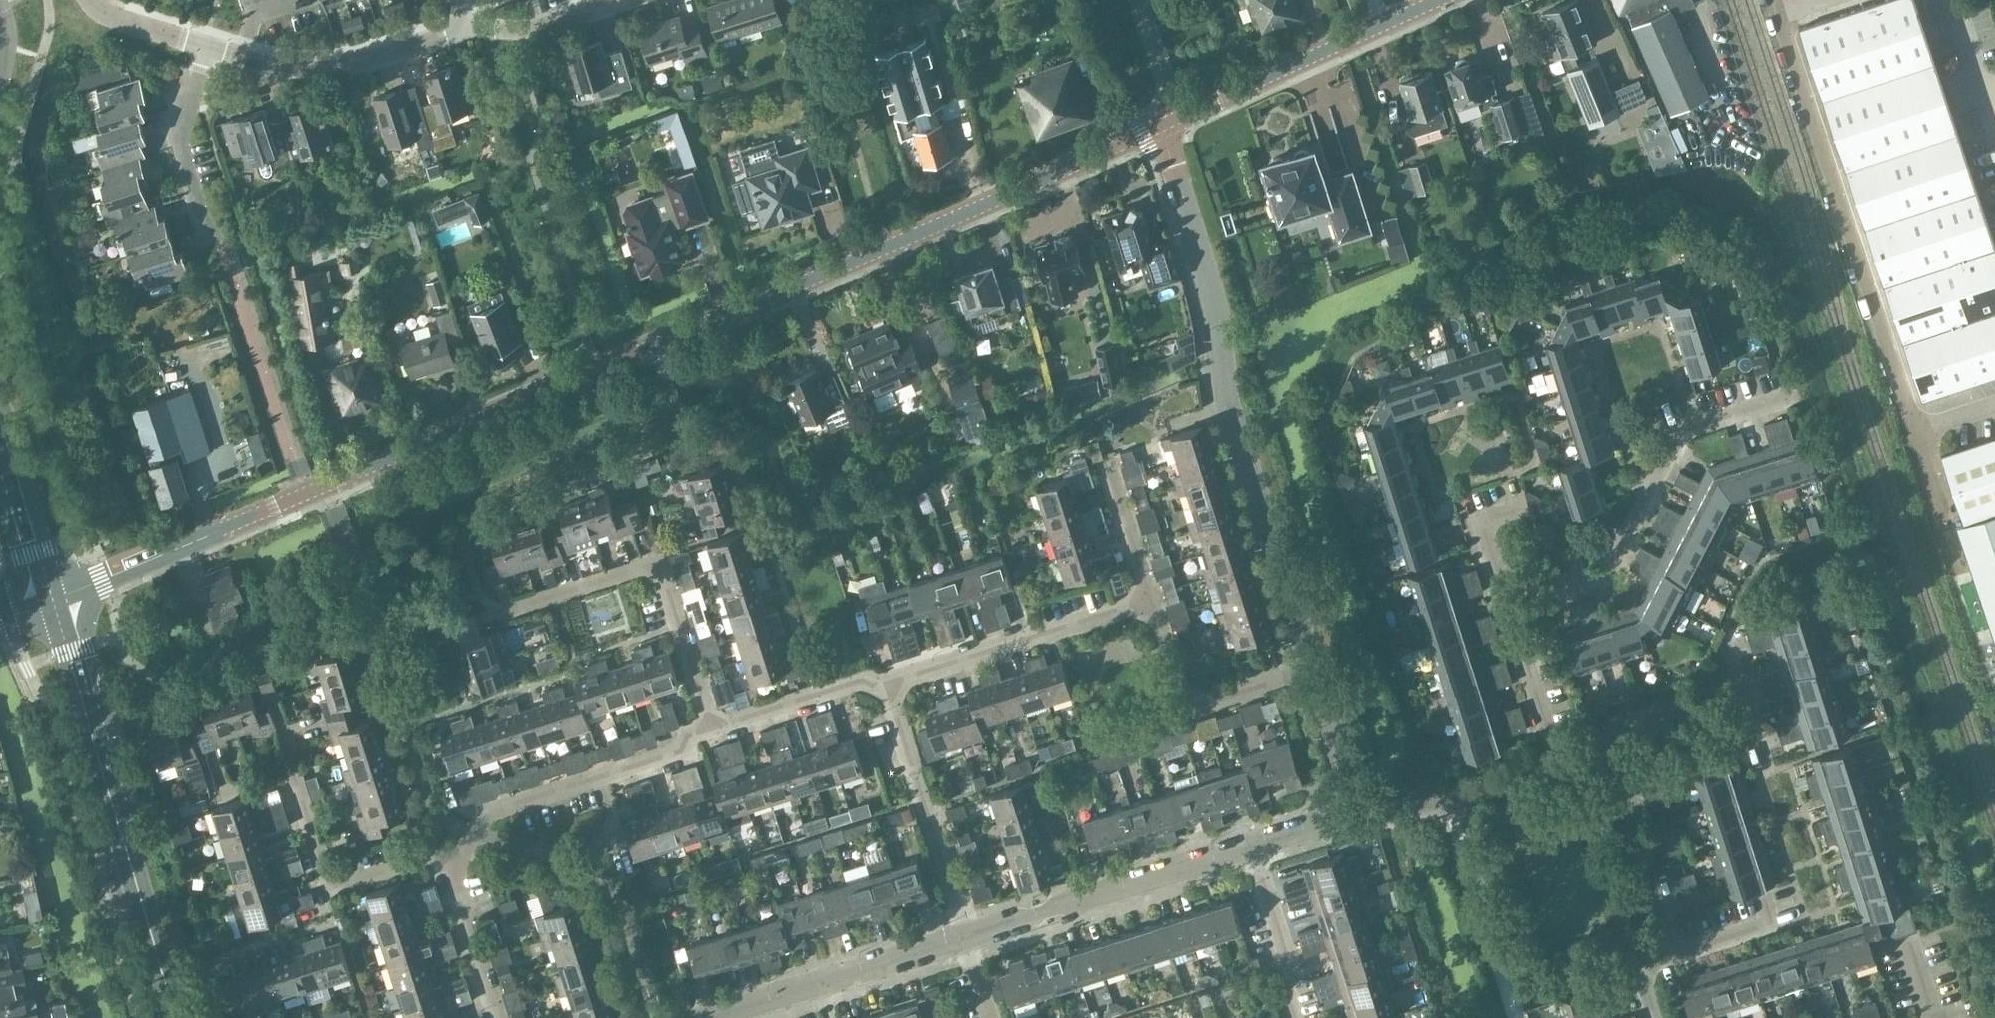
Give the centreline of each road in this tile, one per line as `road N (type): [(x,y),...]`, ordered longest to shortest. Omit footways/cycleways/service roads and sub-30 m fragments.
road 1 (tertiary): [(56,600),(1161,125)]
road 2 (residential): [(1311,666),(1229,406),(1217,307),(1161,125)]
road 3 (residential): [(1557,766),(1508,606),(1604,575),(1677,433),(1786,398)]
road 4 (unclassified): [(1918,431),(1778,17),(1829,0)]
road 5 (tertiary): [(176,1017),(56,600)]
road 6 (residential): [(456,864),(429,856),(329,886),(293,775),(219,797)]
road 7 (residential): [(710,728),(663,574),(653,567),(507,612)]
road 8 (tertiary): [(1161,125),(1442,0)]
road 9 (residential): [(965,939),(1254,848)]
road 10 (residential): [(456,864),(490,811),(676,752),(710,728)]
road 11 (residential): [(888,685),(1151,597)]
road 12 (residential): [(468,28),(330,69),(269,65),(209,48)]
road 13 (residential): [(710,1017),(965,939)]
road 14 (residential): [(965,939),(888,685)]
road 15 (residential): [(1339,805),(1379,824),(1557,766)]
road 16 (residential): [(220,239),(205,221),(178,133),(209,48)]
road 17 (residential): [(1670,942),(1607,749)]
road 18 (tertiary): [(0,414),(56,600)]
road 19 (residential): [(710,728),(866,679),(888,685)]
road 20 (residential): [(1295,1017),(1289,966),(1254,848)]
road 21 (residential): [(500,1017),(456,864)]
road 22 (residential): [(468,28),(538,27),(623,0)]
road 23 (residential): [(1607,749),(1616,726),(1740,688)]
road 24 (residential): [(1339,805),(1345,778),(1311,666)]
road 25 (residential): [(1188,708),(1311,666)]
road 26 (residential): [(1151,597),(1113,475)]
road 27 (residential): [(209,48),(91,0)]

